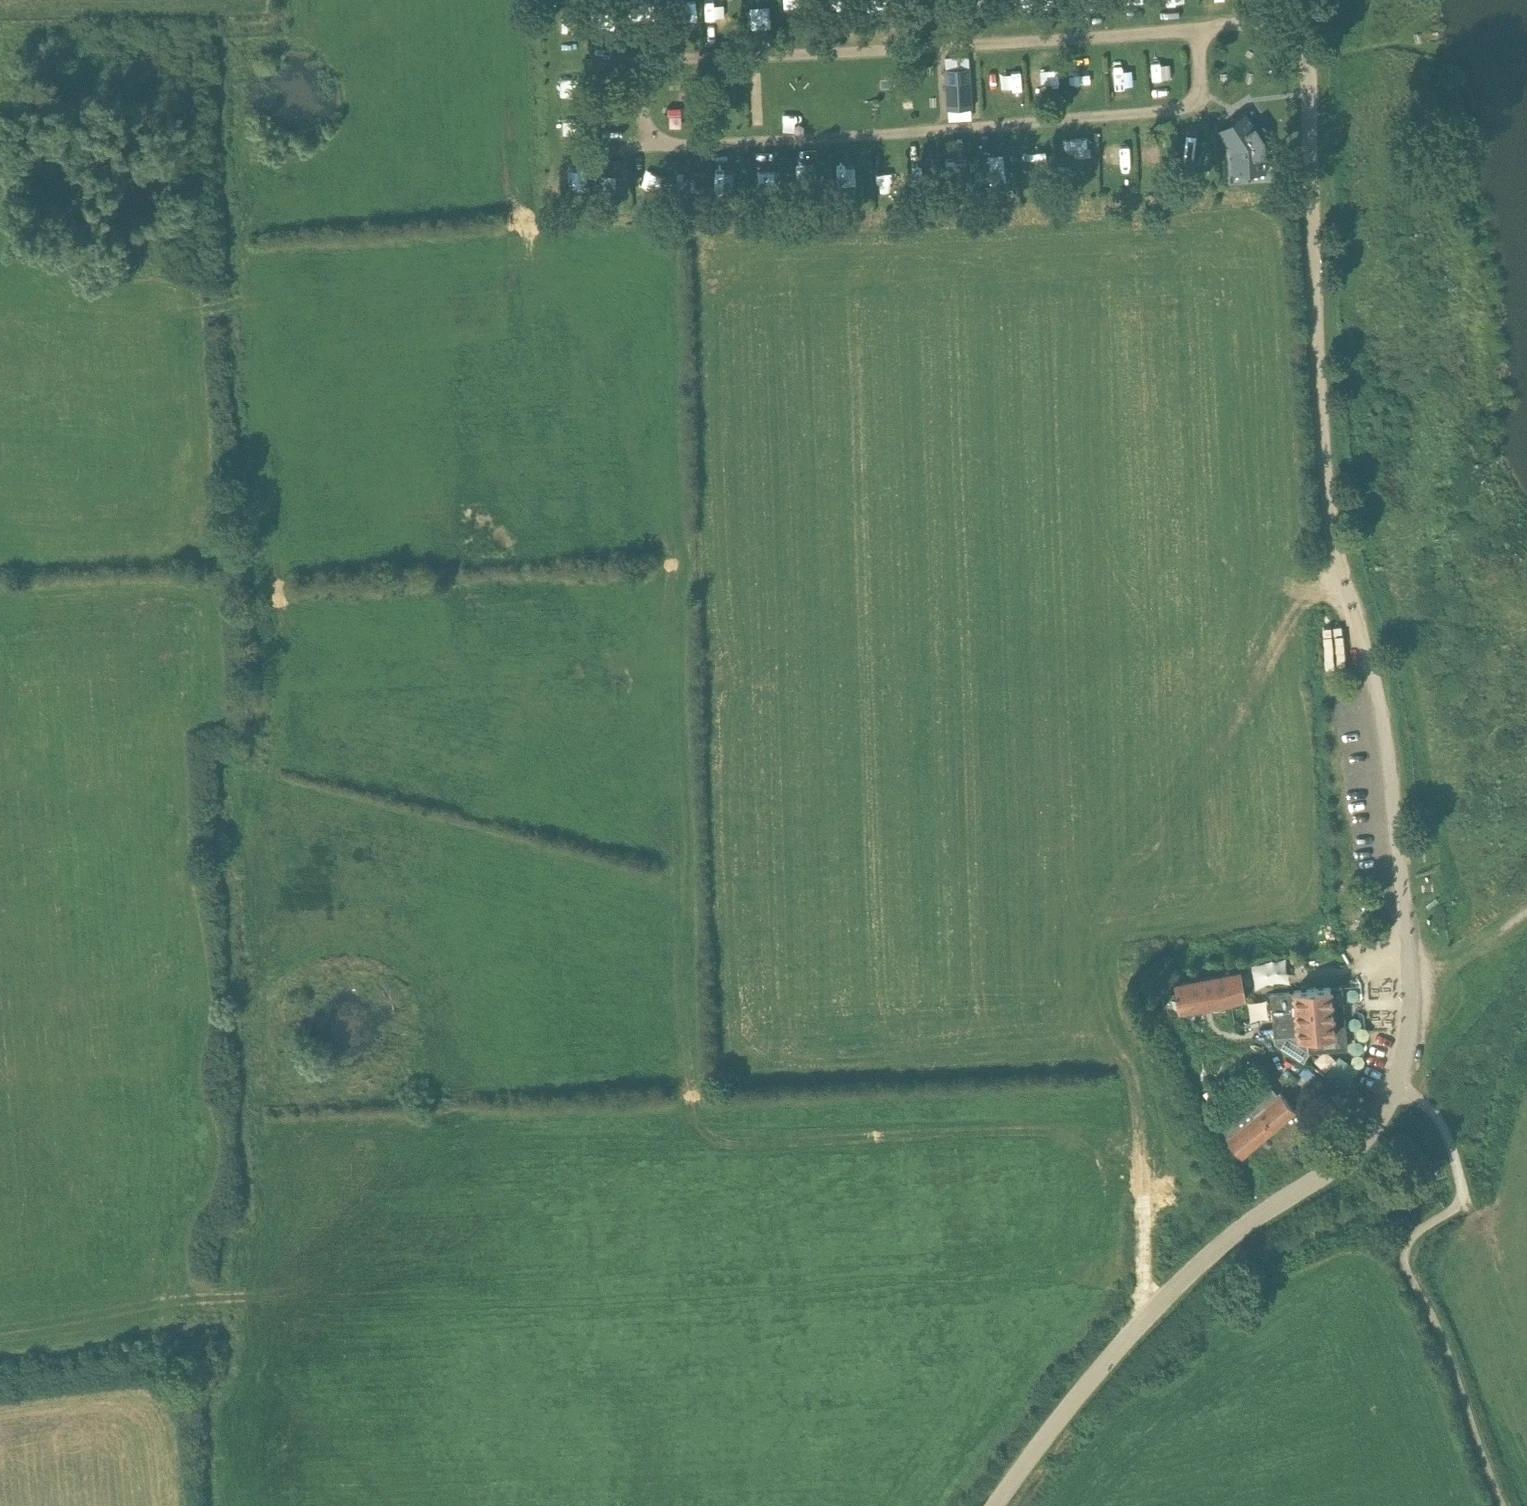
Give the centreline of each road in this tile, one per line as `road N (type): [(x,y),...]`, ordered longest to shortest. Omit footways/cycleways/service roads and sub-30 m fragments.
road 1 (unclassified): [(996,1505),(1145,1316),(1226,1243),(1362,1142),(1405,1055),(1403,895),(1383,719),(1330,515),(1299,0)]
road 2 (track): [(1145,1316),(1142,1099),(1103,984),(1103,960),(1276,646),(1314,587),(1338,565)]
road 3 (track): [(1407,968),(1469,949),(1526,911)]

